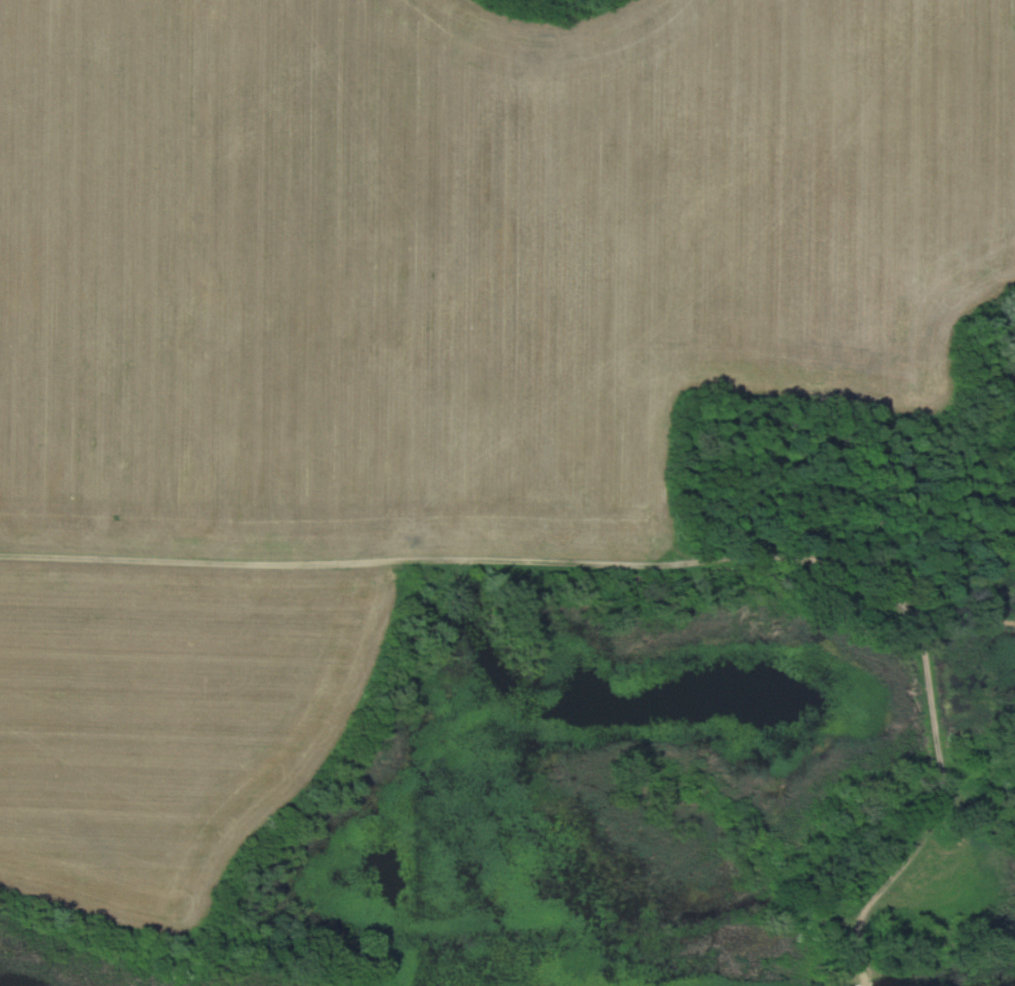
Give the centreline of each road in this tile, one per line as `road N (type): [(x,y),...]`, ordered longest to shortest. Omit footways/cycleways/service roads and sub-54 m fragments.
road 1 (track): [(0,555),(680,566),(772,551),(876,573),(921,626),(943,782),(931,820),(888,892),(866,905),(853,943)]

